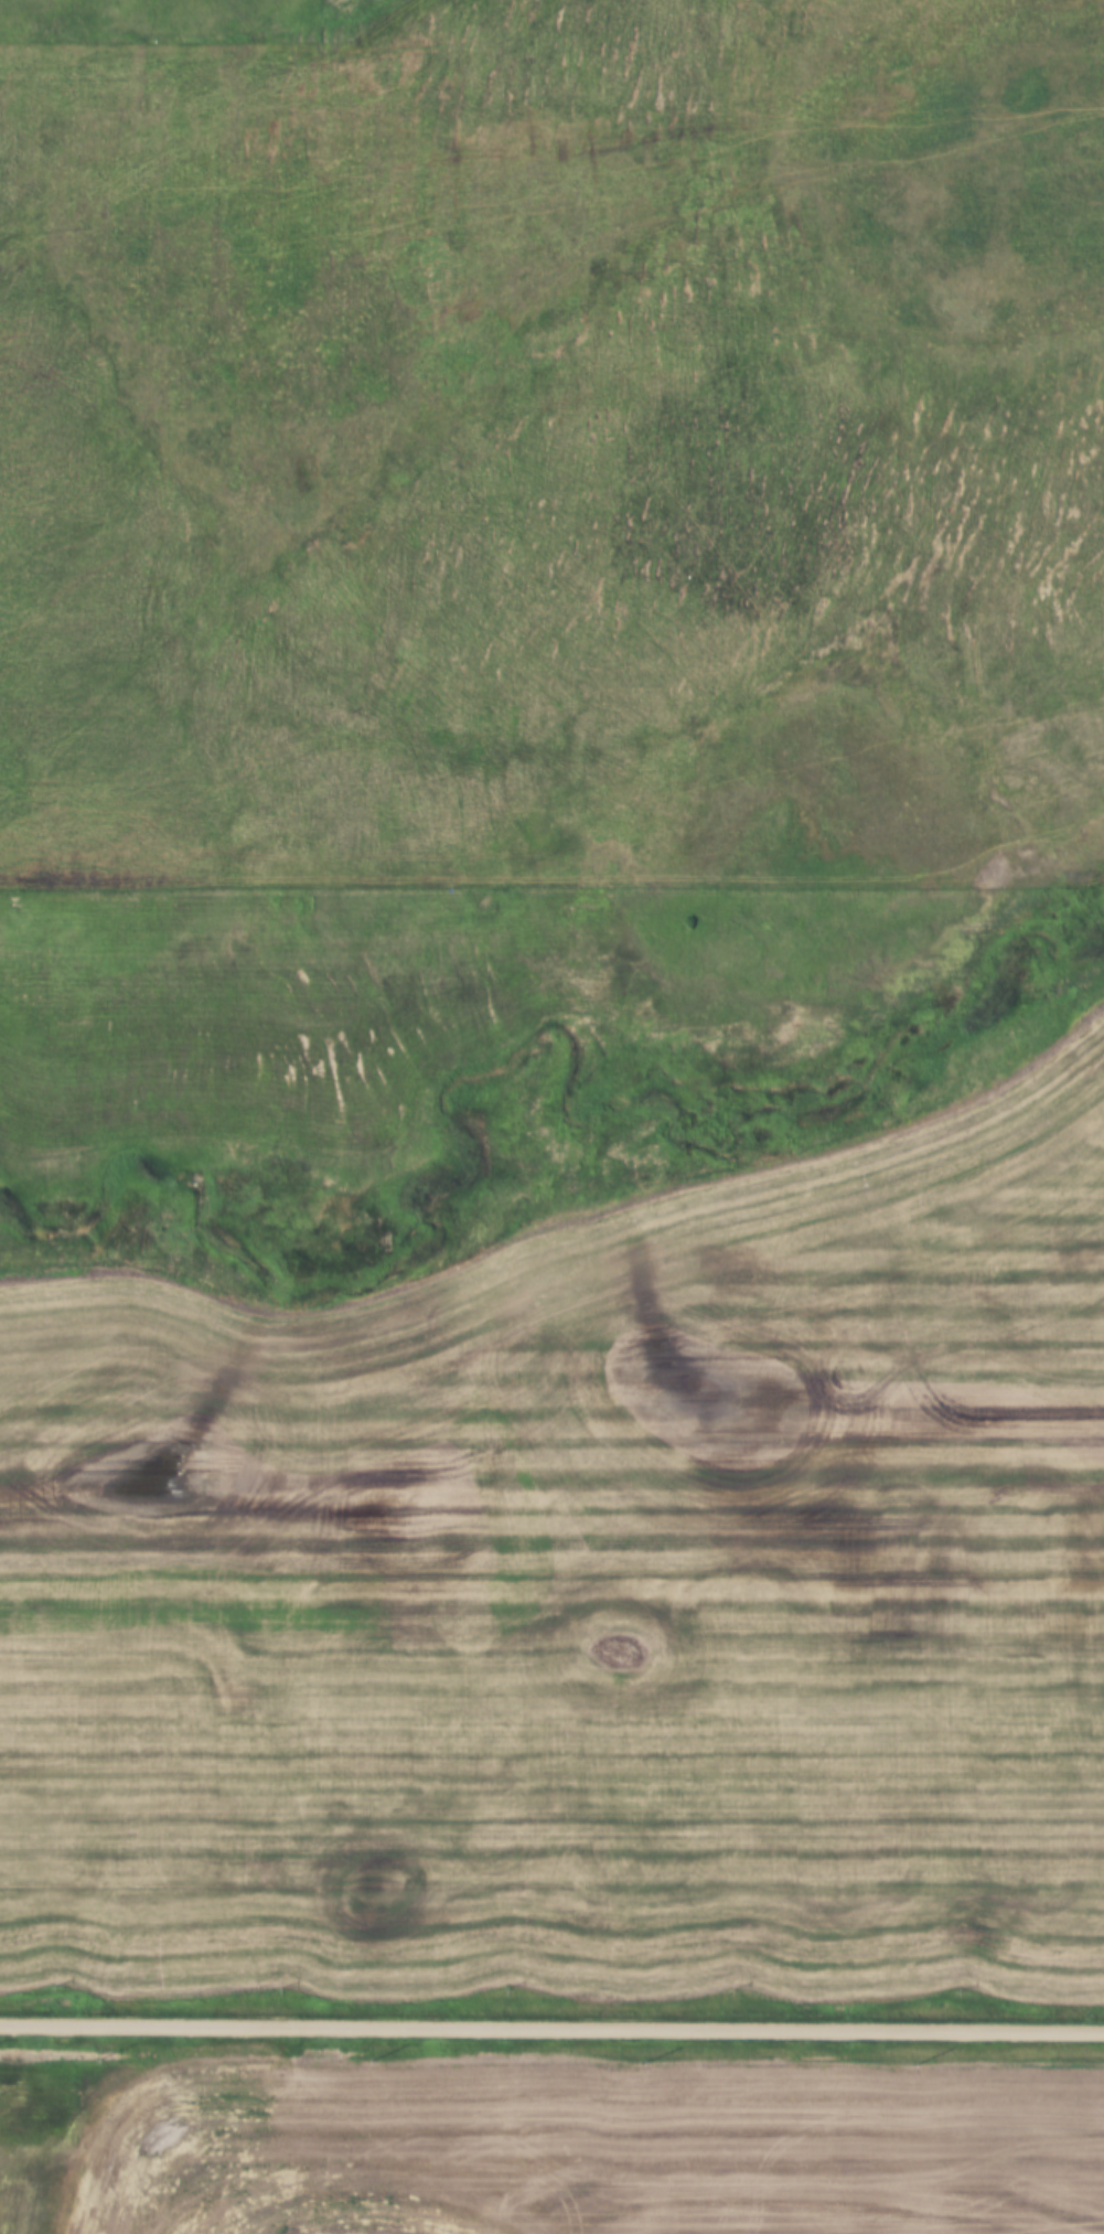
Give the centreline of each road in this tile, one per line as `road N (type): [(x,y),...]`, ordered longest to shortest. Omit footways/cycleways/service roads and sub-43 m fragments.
road 1 (residential): [(0,2022),(1103,2028)]

